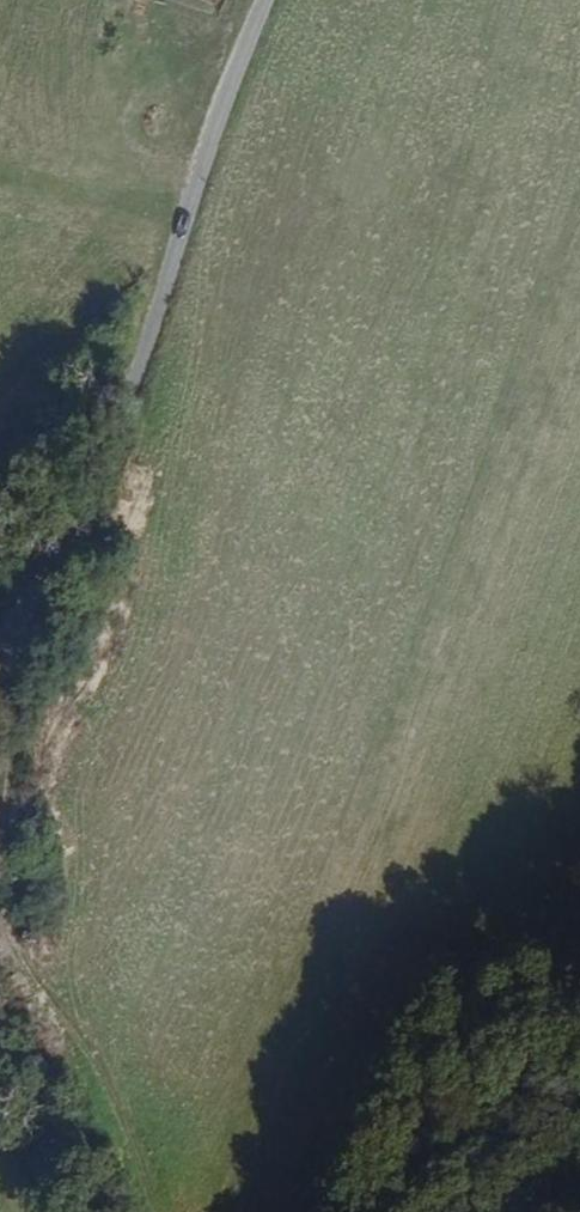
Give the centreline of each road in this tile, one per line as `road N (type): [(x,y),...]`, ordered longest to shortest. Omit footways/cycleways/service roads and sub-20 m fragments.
road 1 (unclassified): [(0,694),(29,656),(88,541),(193,256)]
road 2 (track): [(144,1211),(96,1093),(0,912)]
road 3 (unclassified): [(283,0),(193,256)]

